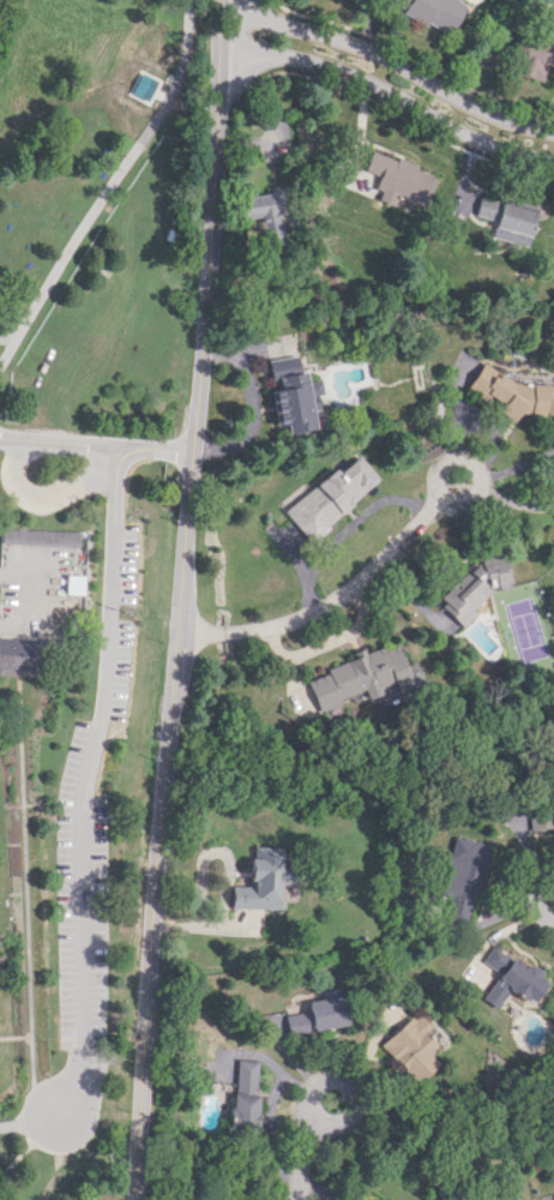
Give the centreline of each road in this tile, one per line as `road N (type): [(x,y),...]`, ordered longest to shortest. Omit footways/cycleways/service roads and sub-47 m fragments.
road 1 (tertiary): [(219,0),(200,374),(162,736),(132,1199)]
road 2 (residential): [(553,130),(488,110),(331,30),(219,14)]
road 3 (residential): [(219,50),(319,61),(472,140),(553,164)]
road 4 (residential): [(175,635),(267,630),(326,608),(442,498)]
road 5 (residential): [(314,1088),(309,1102),(321,1121),(350,1116),(356,1102),(345,1081),(325,1079),(314,1088)]
road 6 (residential): [(438,492),(456,504),(471,500),(480,473),(470,461),(448,461),(438,470),(438,492)]

